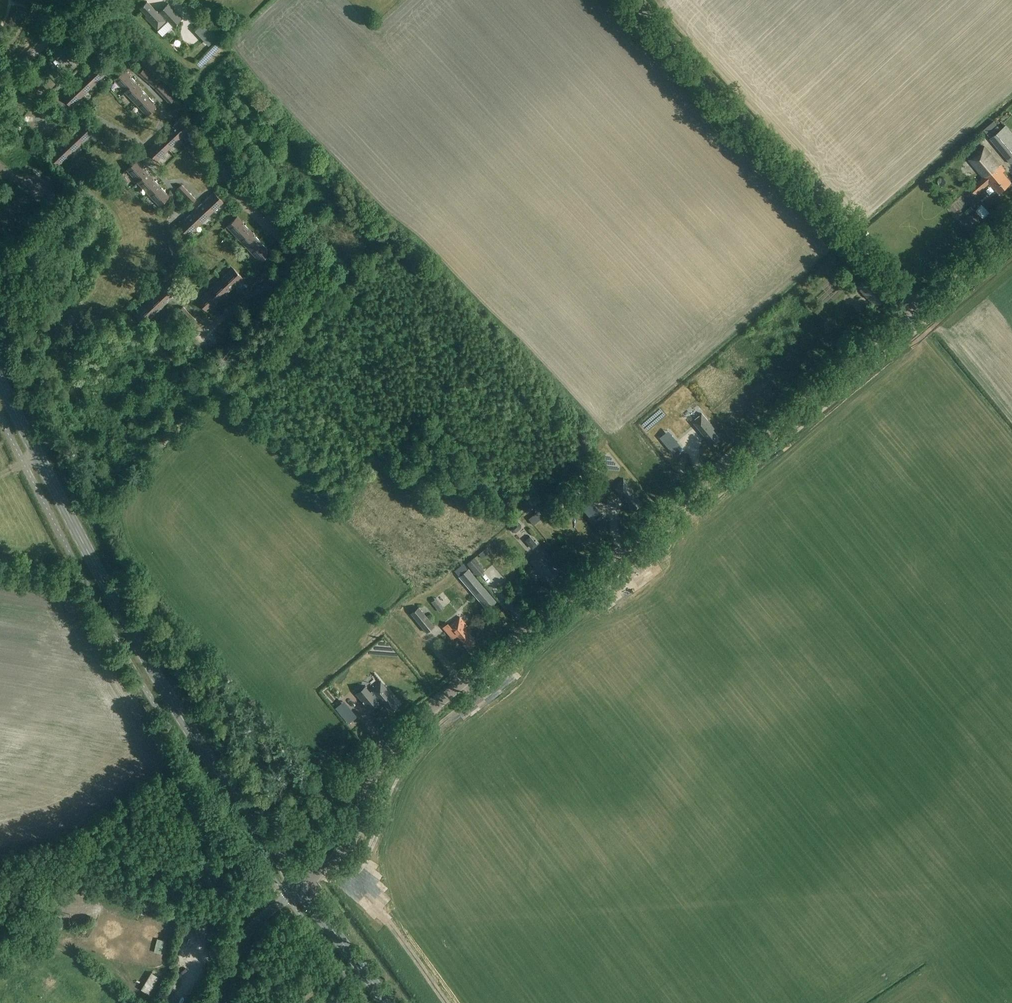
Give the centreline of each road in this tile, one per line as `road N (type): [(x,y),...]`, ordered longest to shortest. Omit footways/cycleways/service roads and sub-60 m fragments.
road 1 (unclassified): [(300,887),(351,842),(373,778),(401,736),(1011,224)]
road 2 (primary): [(300,887),(161,685),(0,382)]
road 3 (track): [(915,306),(630,0)]
road 4 (track): [(207,327),(285,270),(288,249),(239,195),(181,93),(148,65),(92,45)]
road 5 (primary): [(388,1002),(300,887)]
road 6 (unclassified): [(221,1002),(246,935),(300,887)]

